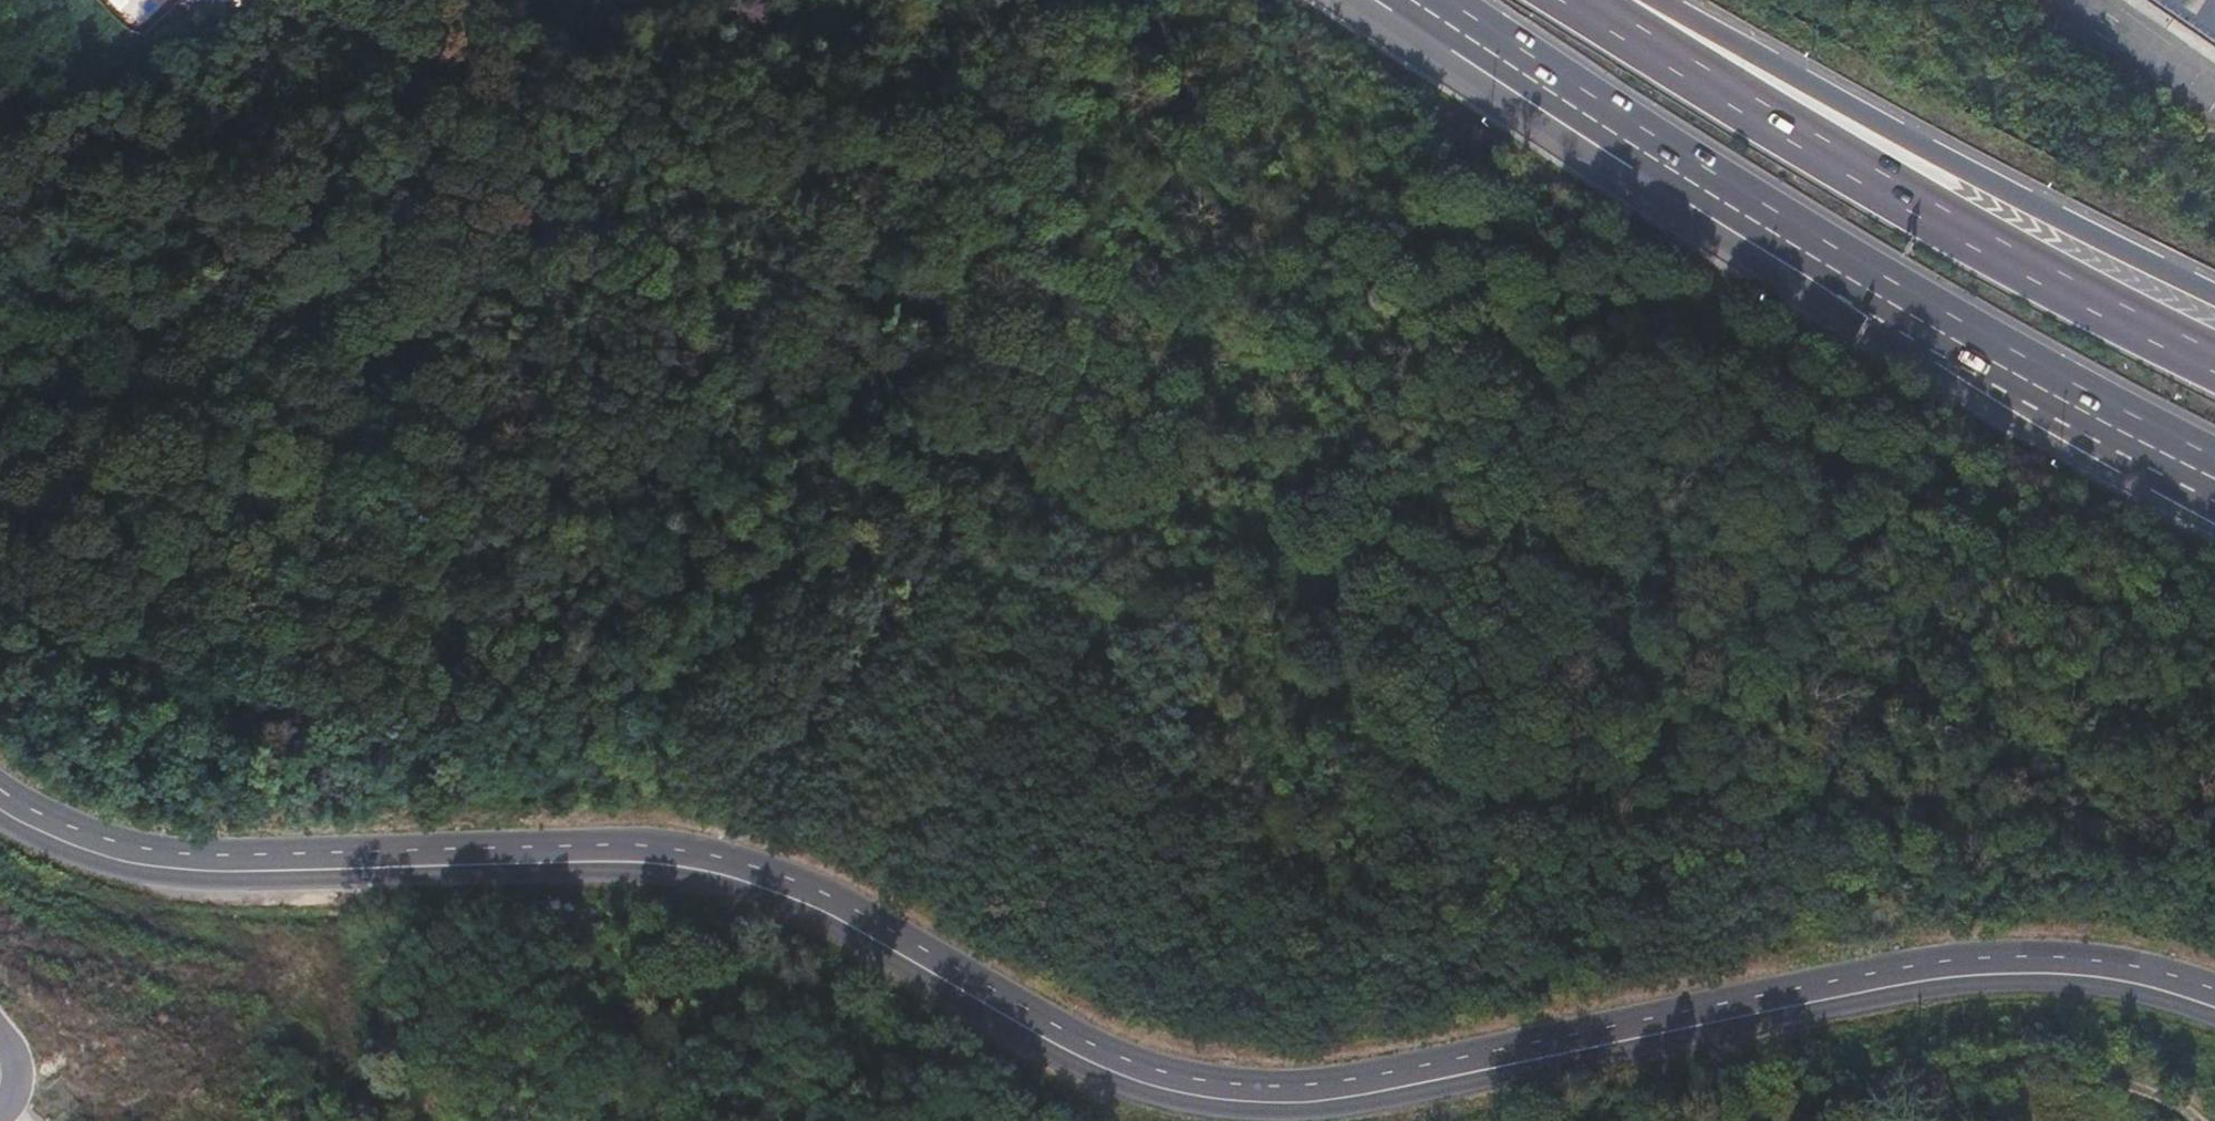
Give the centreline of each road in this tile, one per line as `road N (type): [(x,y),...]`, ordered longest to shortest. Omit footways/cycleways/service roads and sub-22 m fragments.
road 1 (tertiary): [(0,807),(50,835),(171,870),(624,861),(702,870),(834,918),(1067,1050),(1143,1084),(1250,1101),(1358,1095),(1959,977),(2094,975),(2214,1009)]
road 2 (motorway): [(1434,0),(1831,256),(2214,473)]
road 3 (motorway): [(2214,365),(1854,162),(1613,8)]
road 4 (motorway): [(2214,296),(1613,8)]

